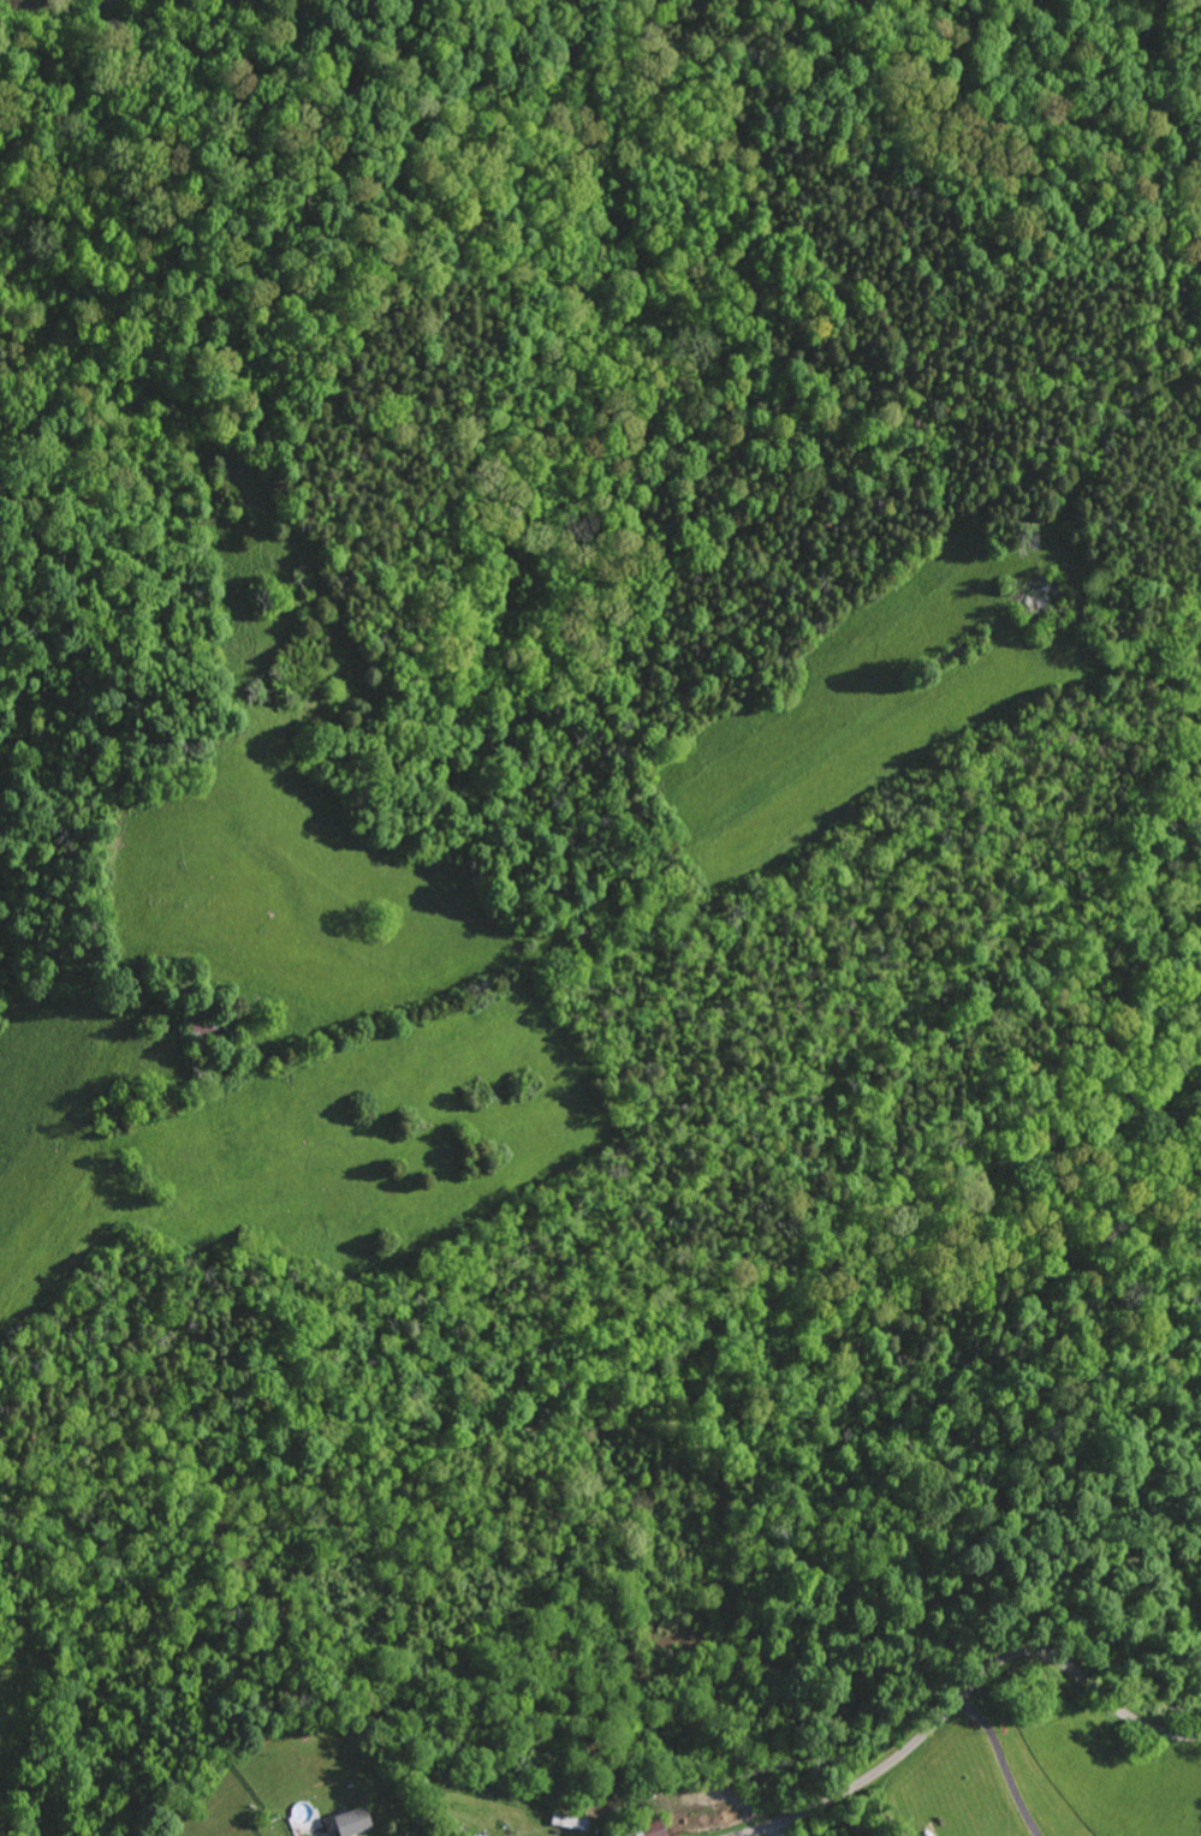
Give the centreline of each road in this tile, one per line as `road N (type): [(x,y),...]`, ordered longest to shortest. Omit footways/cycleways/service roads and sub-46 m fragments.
road 1 (residential): [(0,1296),(76,1192),(89,1099),(180,1027),(403,976),(625,864),(927,670)]
road 2 (residential): [(730,1835),(792,1822),(876,1774),(1010,1657),(1029,1657),(1153,1730),(1200,1737)]

